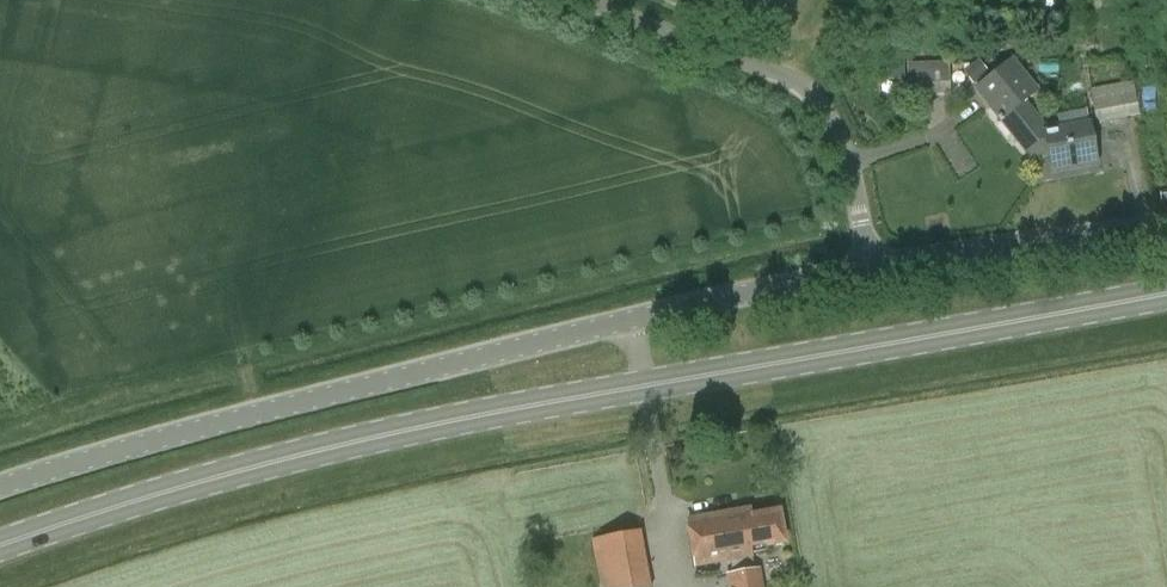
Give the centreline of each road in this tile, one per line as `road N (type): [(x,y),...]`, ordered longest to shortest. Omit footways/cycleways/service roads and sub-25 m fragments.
road 1 (secondary): [(0,548),(229,475),(449,420),(1166,294)]
road 2 (unclassified): [(872,269),(603,326),(156,442),(0,491)]
road 3 (unclassified): [(872,269),(857,170),(829,112),(793,65),(646,0)]
road 4 (unclassified): [(1166,226),(872,269)]

